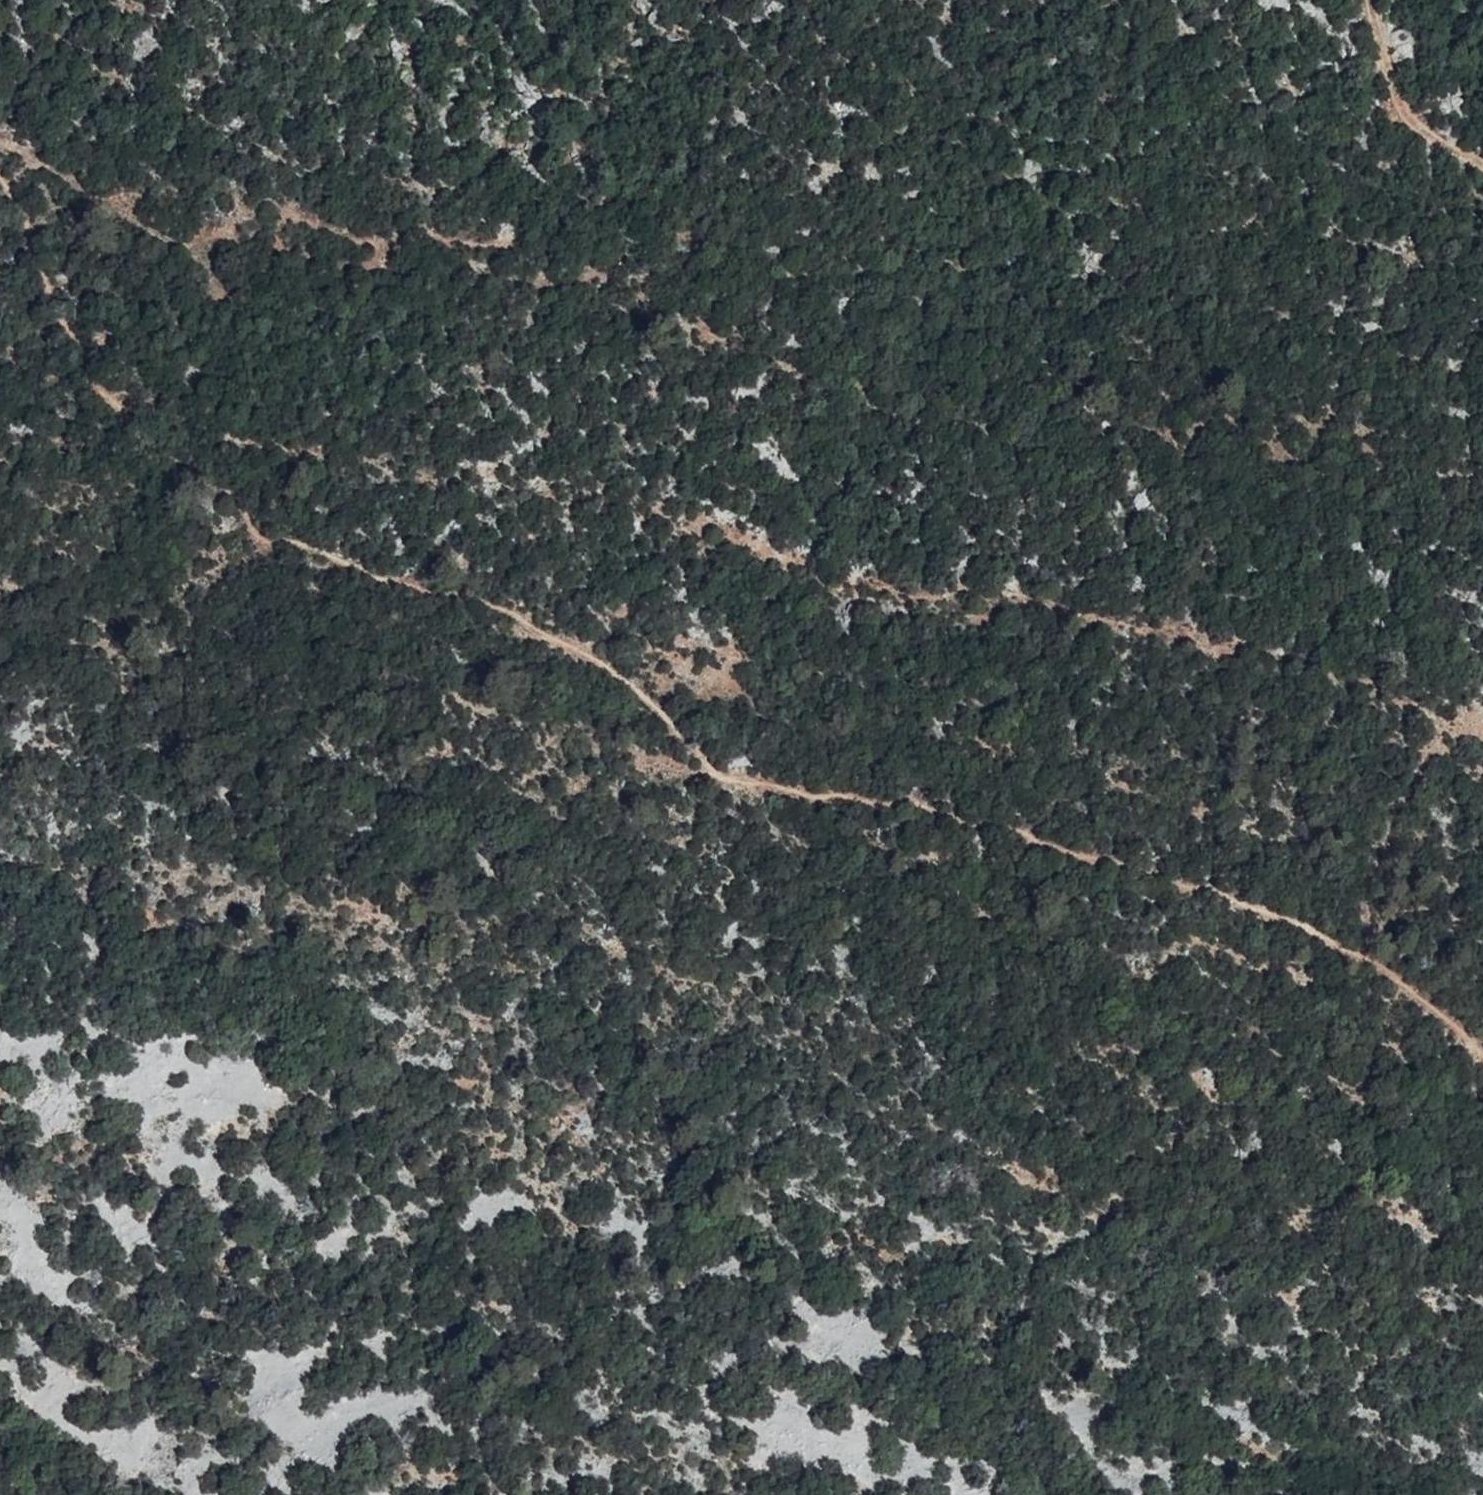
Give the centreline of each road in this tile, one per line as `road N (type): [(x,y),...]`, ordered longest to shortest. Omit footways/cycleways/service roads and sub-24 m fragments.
road 1 (track): [(1372,0),(1391,89),(1415,130),(1482,164)]

